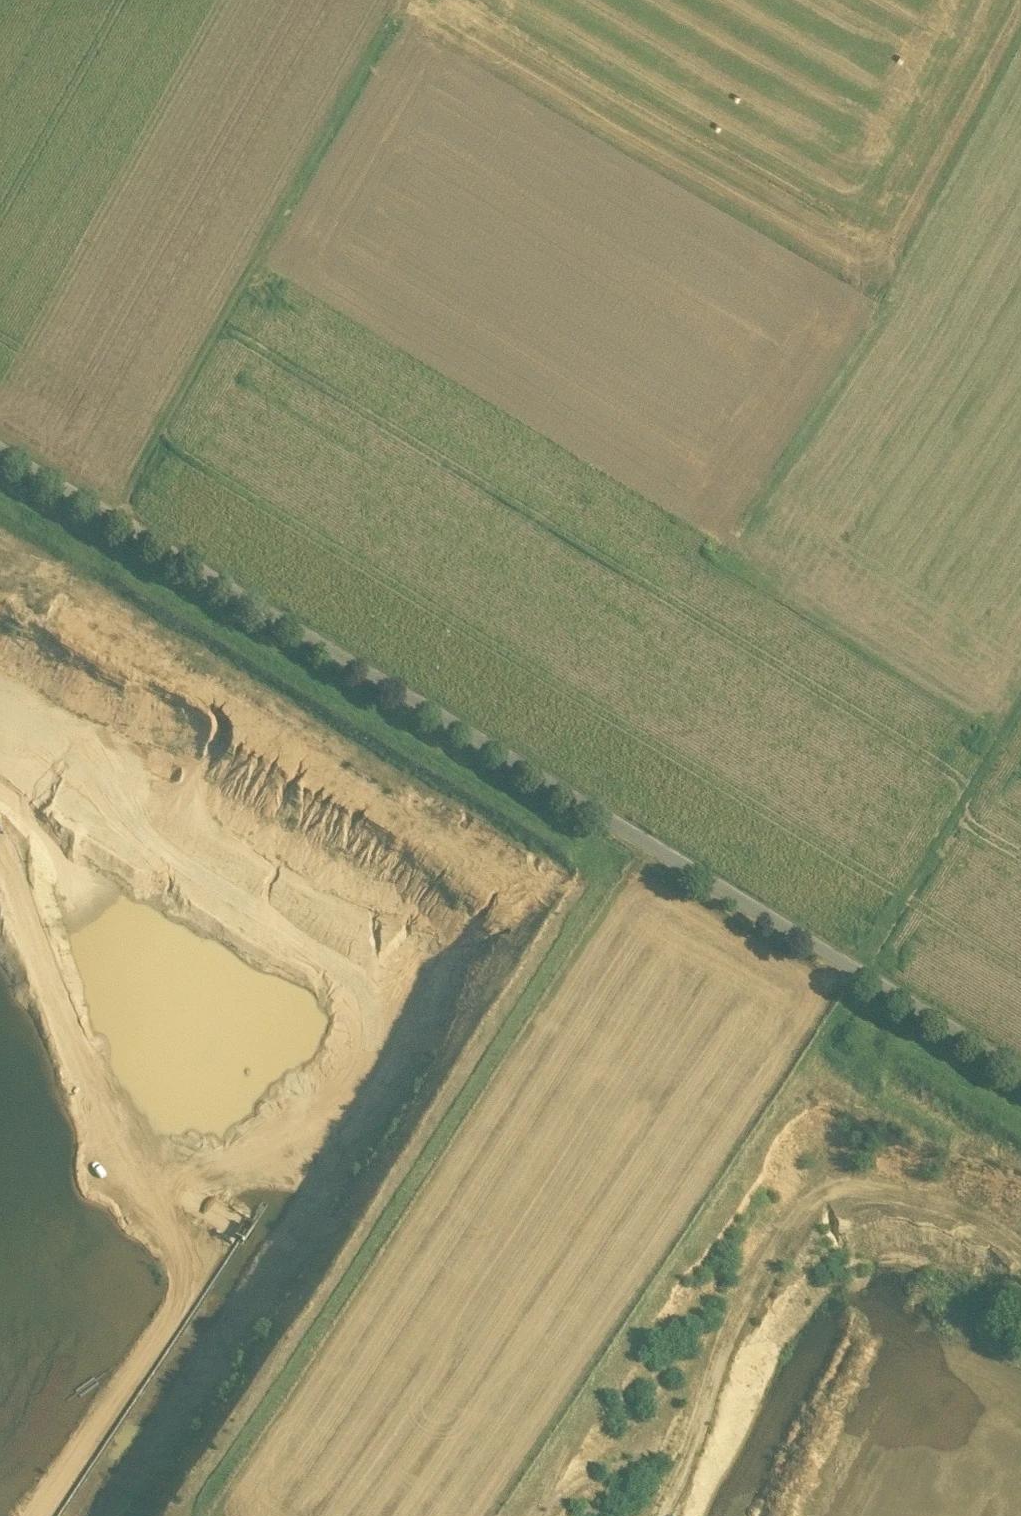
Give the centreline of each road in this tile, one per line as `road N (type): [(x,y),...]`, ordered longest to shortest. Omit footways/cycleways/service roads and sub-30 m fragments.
road 1 (unclassified): [(1020,1075),(0,450)]
road 2 (track): [(860,977),(1020,709)]

